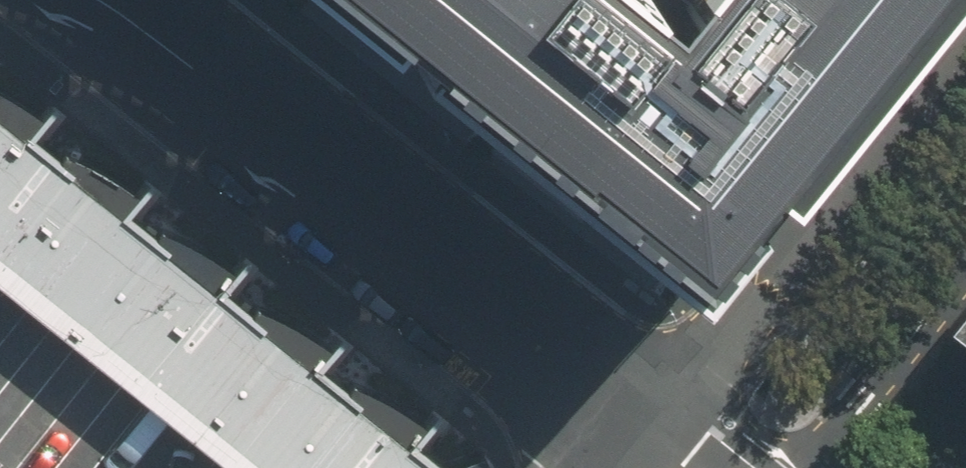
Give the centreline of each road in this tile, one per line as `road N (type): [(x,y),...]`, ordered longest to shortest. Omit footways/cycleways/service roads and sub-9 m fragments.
road 1 (residential): [(667,409),(533,323),(177,57)]
road 2 (residential): [(965,41),(667,409)]
road 3 (trunk): [(177,57),(47,0)]

